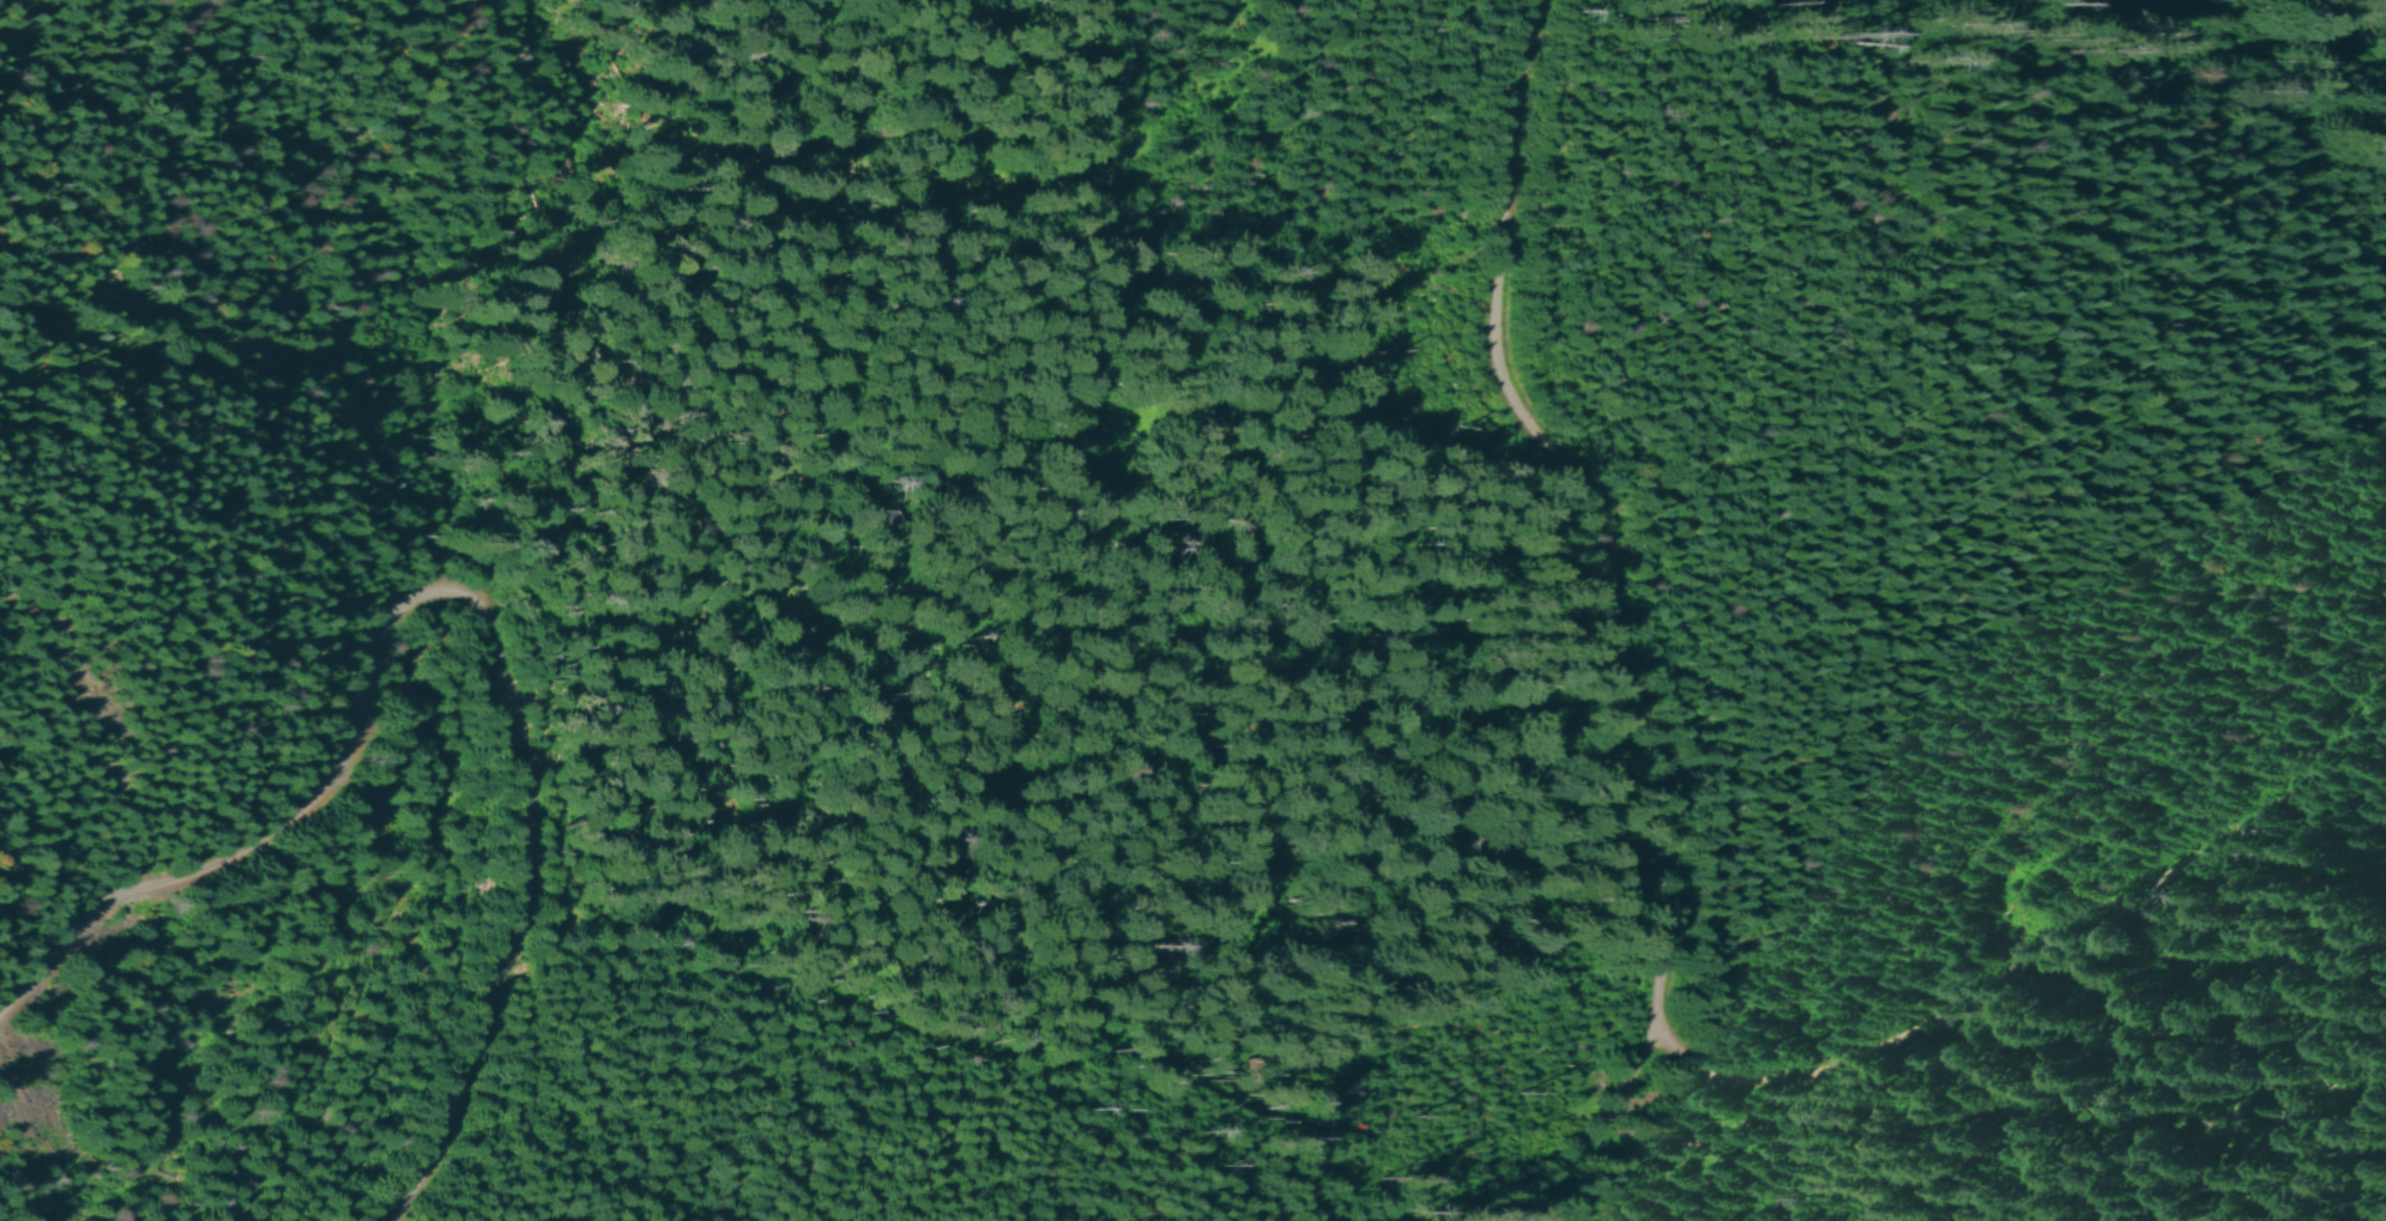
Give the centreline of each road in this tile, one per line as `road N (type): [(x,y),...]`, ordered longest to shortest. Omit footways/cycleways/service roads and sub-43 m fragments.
road 1 (residential): [(1516,0),(1493,208),(1492,377),(1515,418),(1600,514),(1612,645),(1655,802),(1645,987),(1656,1020),(1689,1057),(1747,1080),(1790,1075),(1854,1059),(1922,1024),(2299,781),(2342,733),(2385,649)]
road 2 (residential): [(385,1220),(470,1035),(499,942),(506,871),(491,661),(475,616),(455,598),(423,594),(392,608),(362,641),(301,799),(192,871),(99,897),(0,999)]
road 3 (track): [(1512,1220),(1567,1135),(1599,1114),(1715,1071)]
road 4 (residential): [(2385,386),(2351,242),(2358,188),(2385,142)]

